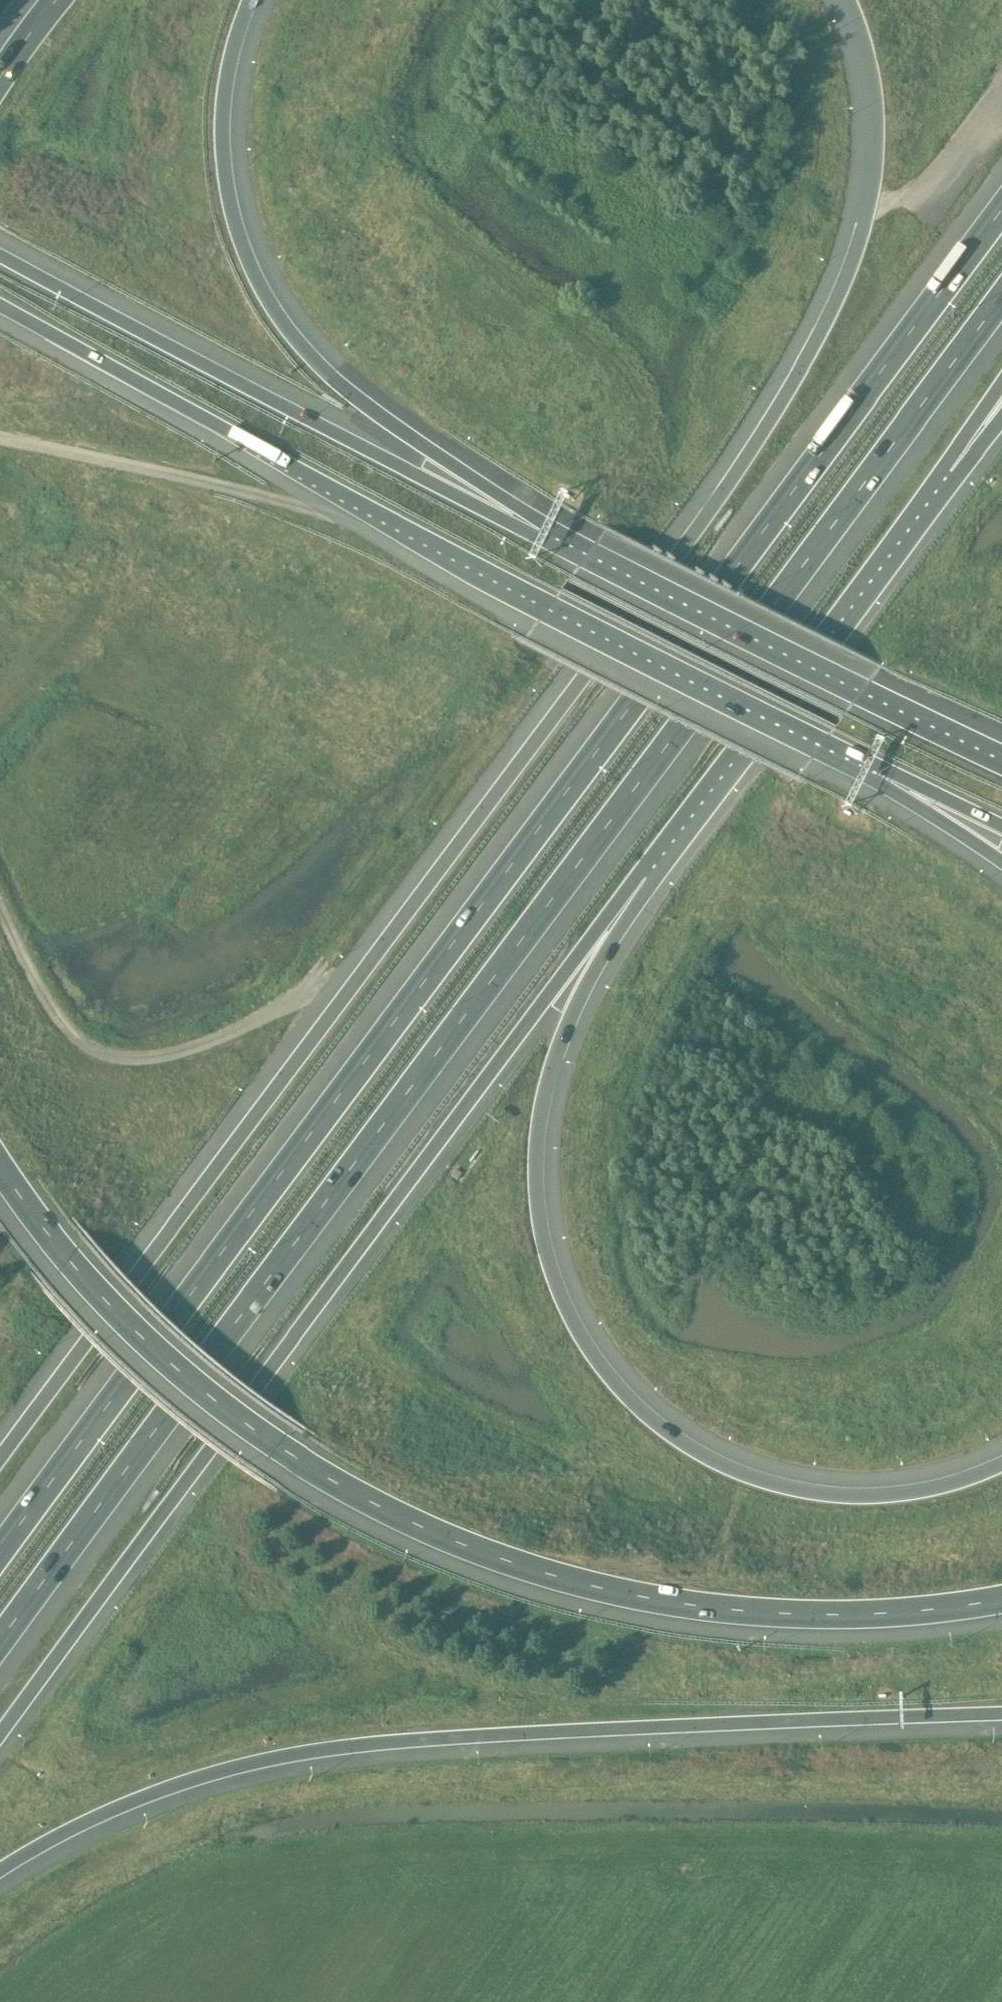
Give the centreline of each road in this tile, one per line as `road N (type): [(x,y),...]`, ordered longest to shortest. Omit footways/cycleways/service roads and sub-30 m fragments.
road 1 (motorway): [(849,0),(876,102),(870,210),(806,359),(729,481),(0,1459)]
road 2 (motorway): [(0,1652),(1001,298)]
road 3 (motorway): [(1001,209),(0,1555)]
road 4 (motorway): [(0,1166),(73,1263),(209,1398),(384,1509),(523,1567),(637,1598),(855,1616),(1001,1601)]
road 5 (motorway): [(0,1737),(643,873)]
road 6 (motorway): [(0,1871),(152,1794),(361,1745),(1001,1713)]
road 7 (motorway): [(0,305),(367,506),(877,766)]
road 8 (motorway): [(1001,1464),(915,1491),(860,1497),(755,1478),(669,1431),(616,1382),(581,1332),(552,1275),(537,1199),(539,1140),(574,1015),(643,873)]
road 9 (motorway): [(538,538),(503,497),(336,381),(266,298),(231,202),(223,138),(227,79),(250,0)]
road 10 (motorway): [(538,538),(0,255)]
road 11 (motorway): [(1001,768),(538,538)]
road 12 (motorway): [(643,873),(948,461)]
road 13 (track): [(352,984),(229,1035),(117,1060),(87,1052),(64,1029),(0,910)]
road 14 (track): [(0,439),(262,495),(367,506)]
road 15 (track): [(1001,89),(927,186),(870,210)]
road 16 (motorway): [(877,766),(903,797),(1001,861)]
road 17 (motorway): [(877,766),(1001,825)]

